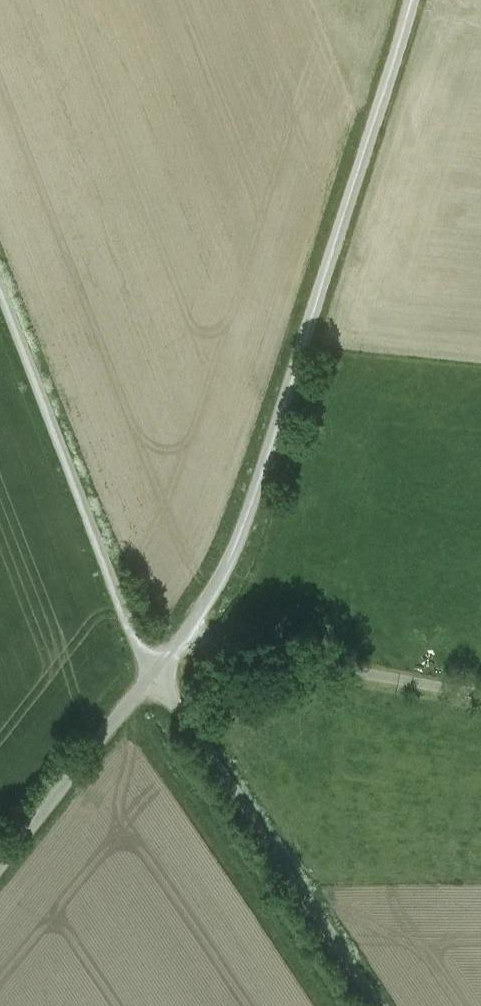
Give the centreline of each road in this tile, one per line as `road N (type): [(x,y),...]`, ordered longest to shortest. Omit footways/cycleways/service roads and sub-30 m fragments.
road 1 (unclassified): [(154,678),(228,570),(412,0)]
road 2 (unclassified): [(0,298),(127,627),(154,678)]
road 3 (unclassified): [(154,678),(375,1005)]
road 4 (unclassified): [(0,874),(154,678)]

